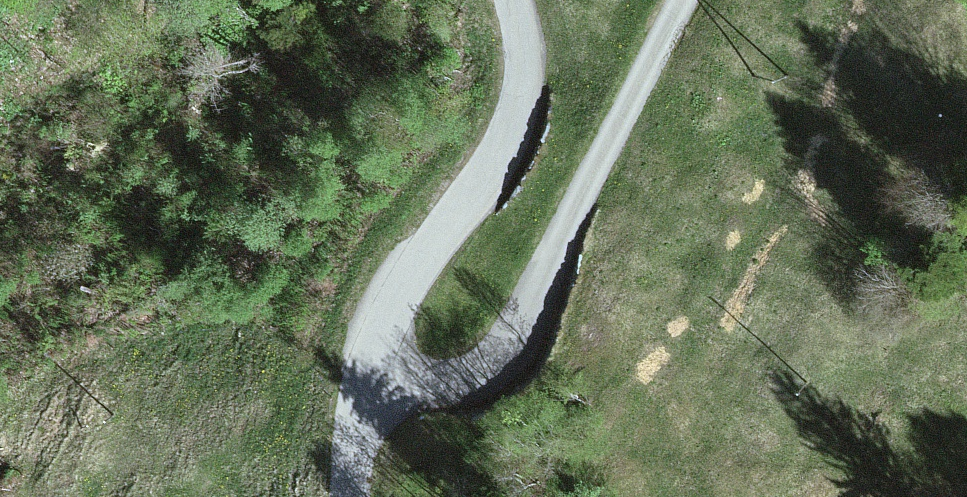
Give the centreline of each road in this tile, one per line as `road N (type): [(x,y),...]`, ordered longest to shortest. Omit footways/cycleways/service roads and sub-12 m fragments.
road 1 (track): [(683,0),(504,346),(465,383),(360,403)]
road 2 (unclassified): [(350,496),(360,403),(386,319),(488,172),(518,108),(523,68),(512,0)]

